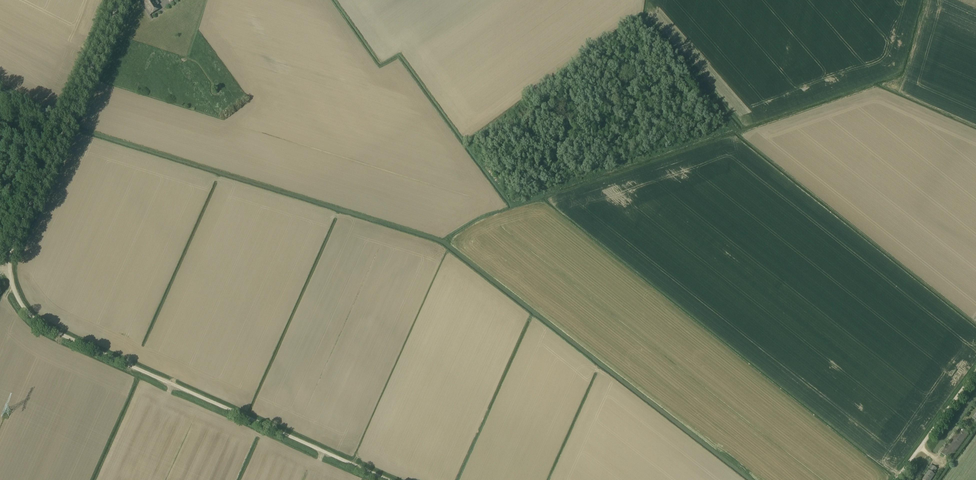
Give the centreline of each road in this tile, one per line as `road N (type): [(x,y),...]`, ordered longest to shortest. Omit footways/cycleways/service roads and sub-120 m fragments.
road 1 (unclassified): [(386,479),(50,329),(19,299),(9,265),(17,234),(120,0)]
road 2 (unclassified): [(975,372),(898,479)]

